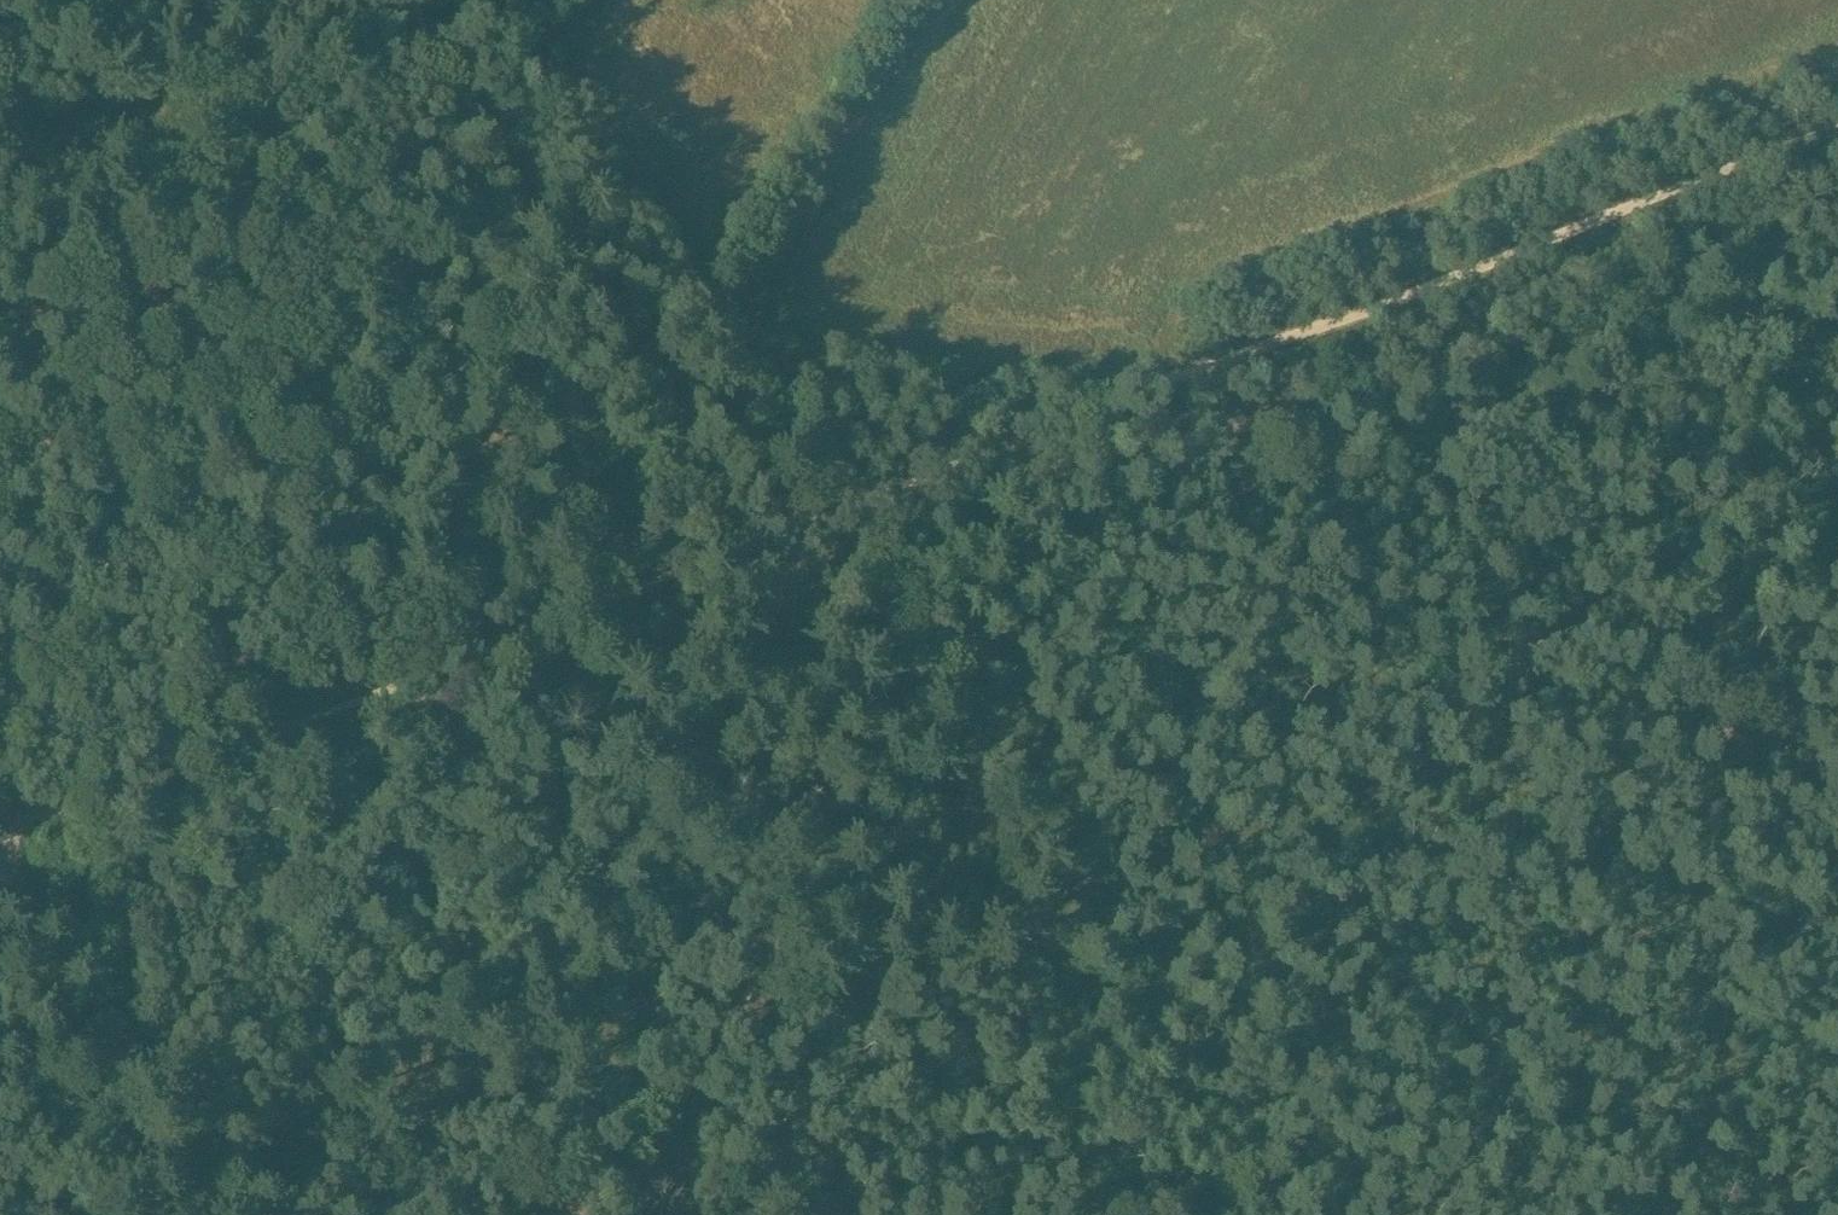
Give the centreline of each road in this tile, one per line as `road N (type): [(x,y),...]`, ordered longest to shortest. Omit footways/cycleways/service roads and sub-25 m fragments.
road 1 (track): [(688,593),(1180,389),(1837,132)]
road 2 (unclassified): [(0,705),(468,0)]
road 3 (track): [(0,846),(688,593)]

